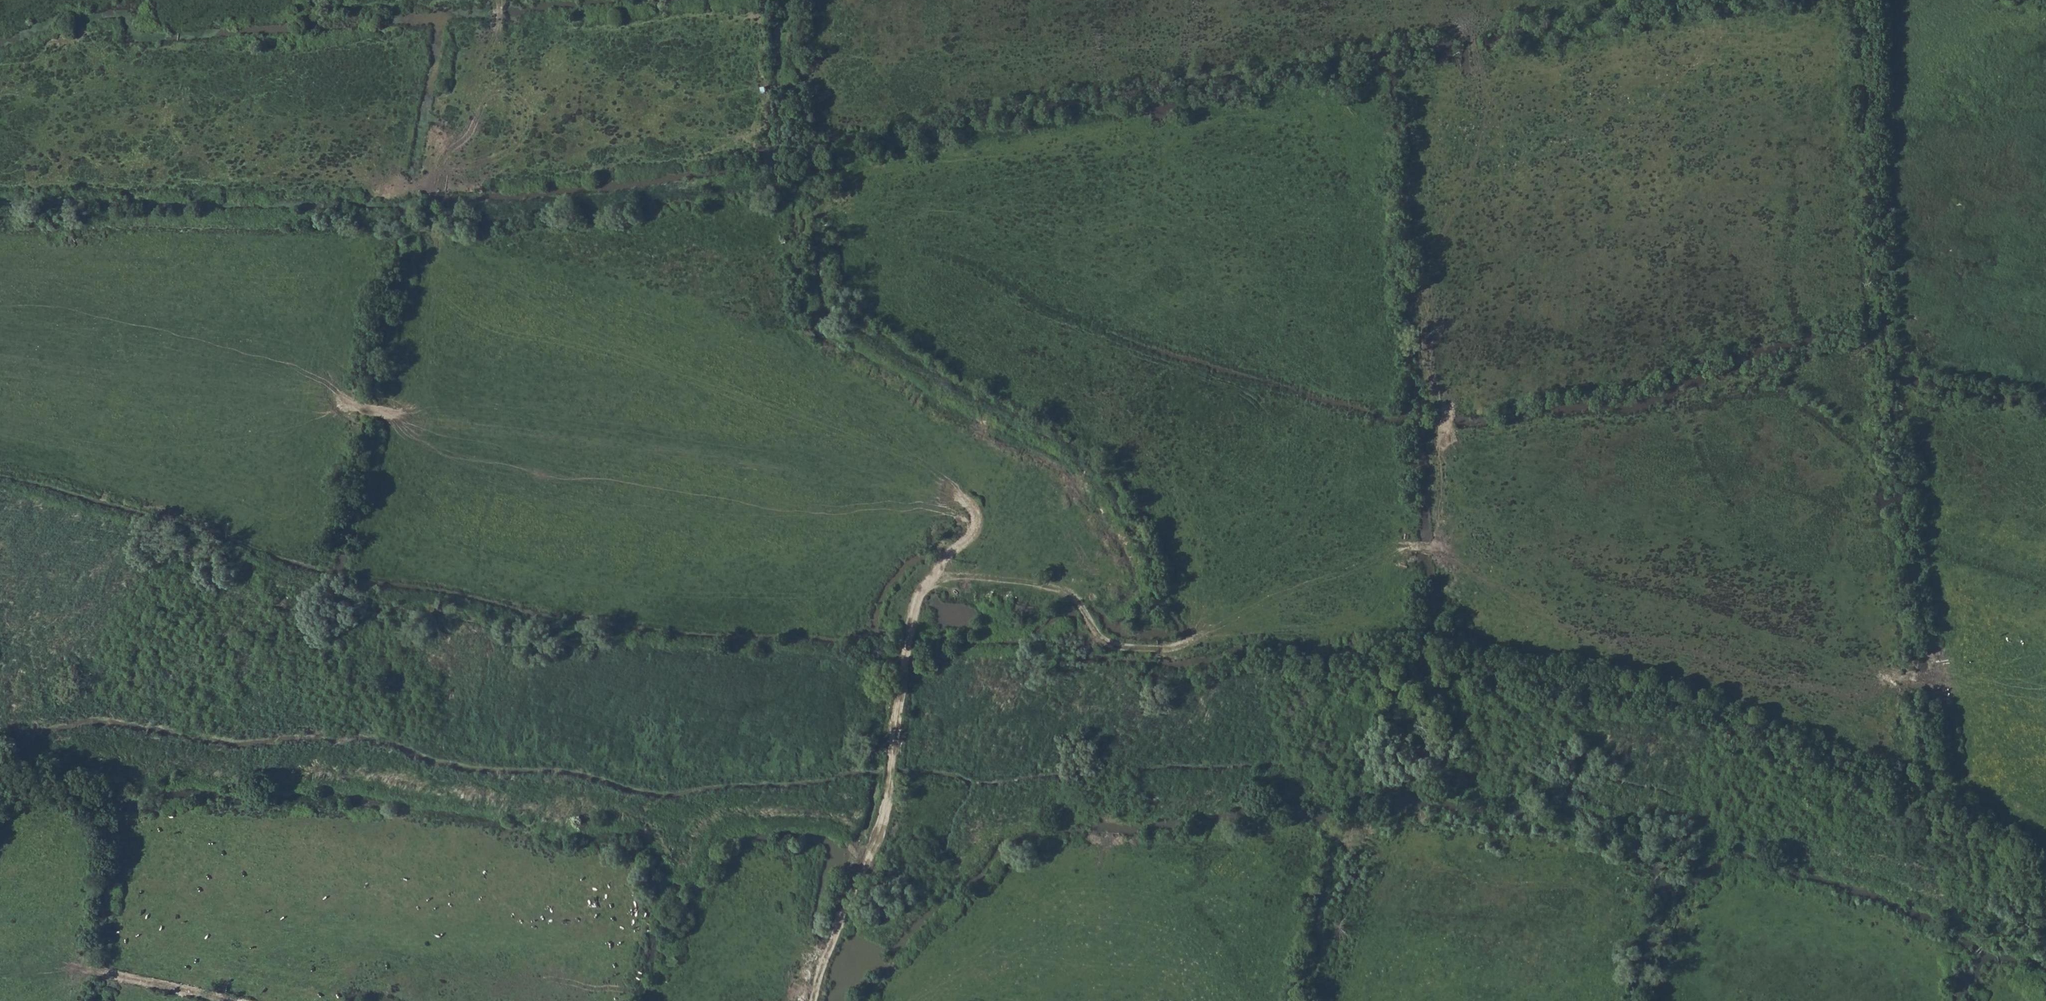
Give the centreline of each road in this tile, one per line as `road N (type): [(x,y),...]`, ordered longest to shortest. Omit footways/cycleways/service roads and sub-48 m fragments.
road 1 (track): [(816,1000),(879,840),(916,603),(948,555),(977,530),(978,513),(966,497),(0,354)]
road 2 (track): [(237,1000),(91,969)]

